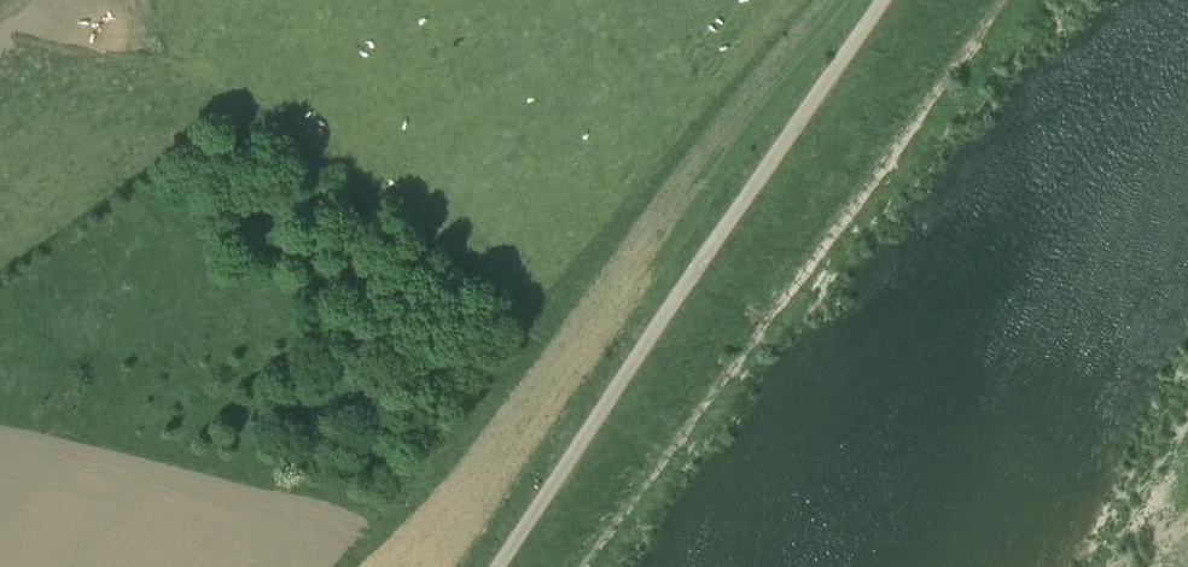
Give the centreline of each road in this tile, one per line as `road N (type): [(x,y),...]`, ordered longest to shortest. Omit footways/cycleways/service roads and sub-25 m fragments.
road 1 (unclassified): [(492,566),(878,0)]

